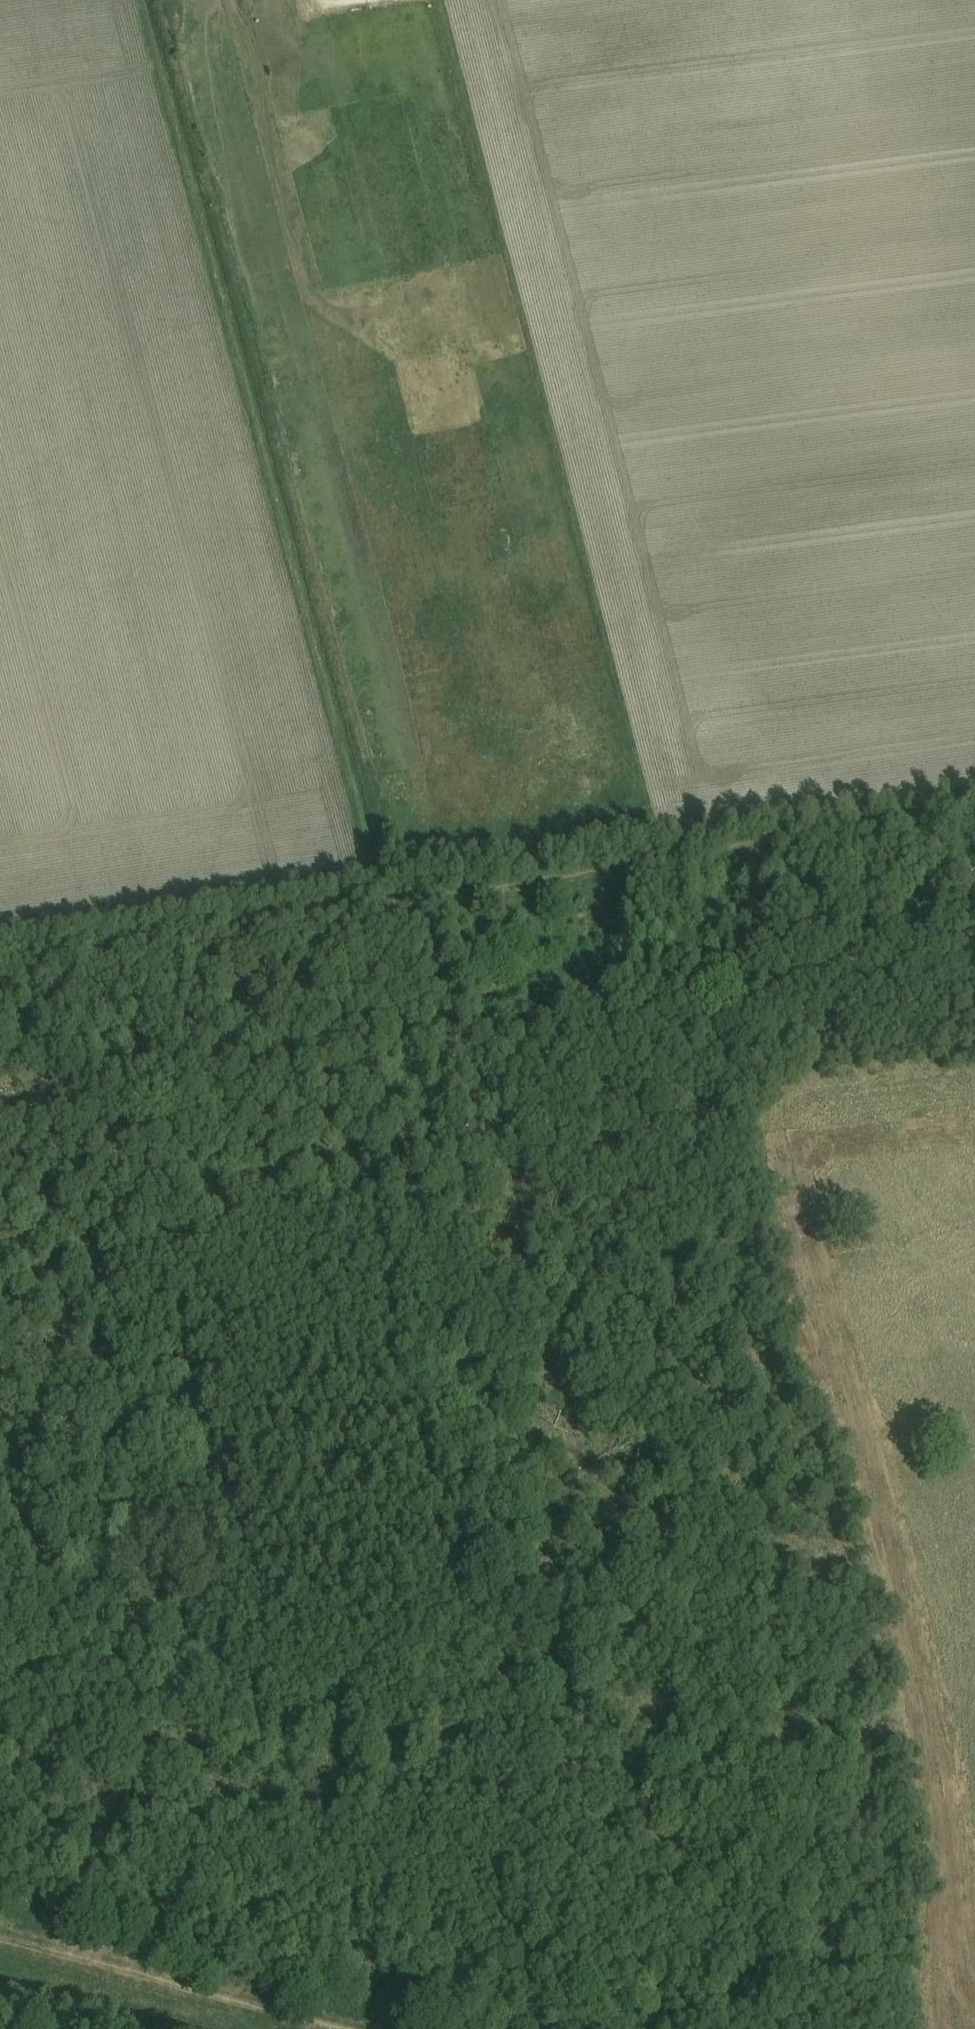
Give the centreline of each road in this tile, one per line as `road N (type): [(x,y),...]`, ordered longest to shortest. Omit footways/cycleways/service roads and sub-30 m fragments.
road 1 (track): [(367,2028),(0,1937)]

